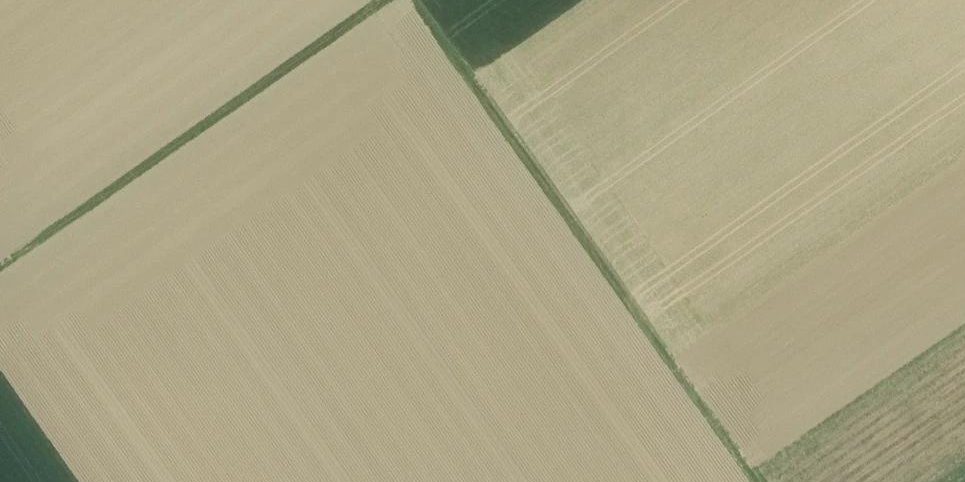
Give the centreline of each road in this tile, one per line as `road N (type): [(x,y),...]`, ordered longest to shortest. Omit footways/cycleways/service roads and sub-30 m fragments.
road 1 (track): [(748,481),(407,0)]
road 2 (track): [(386,0),(0,267)]

